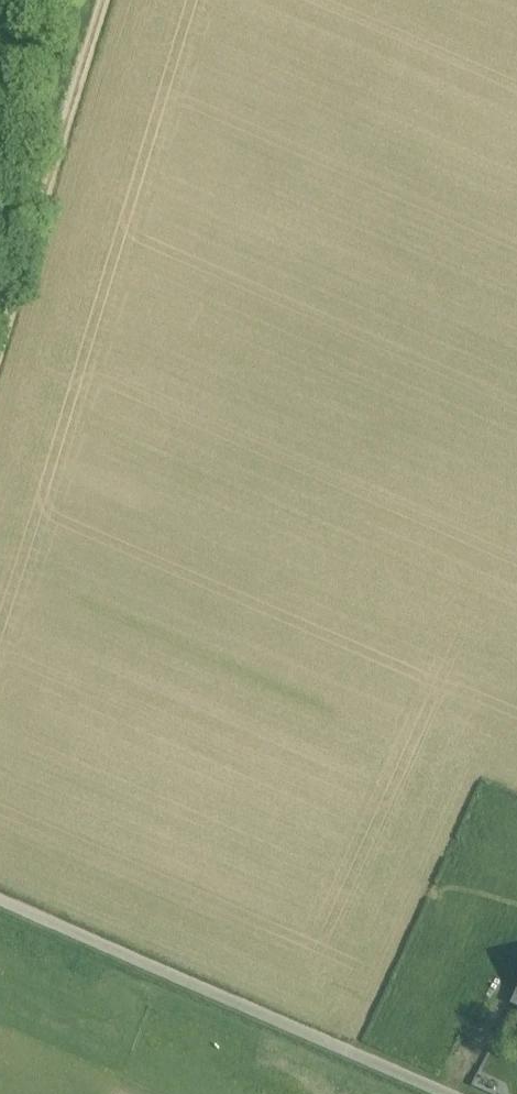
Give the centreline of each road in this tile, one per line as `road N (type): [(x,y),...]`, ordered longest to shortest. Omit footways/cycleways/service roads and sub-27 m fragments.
road 1 (track): [(465,1093),(0,899)]
road 2 (track): [(104,0),(0,332)]

